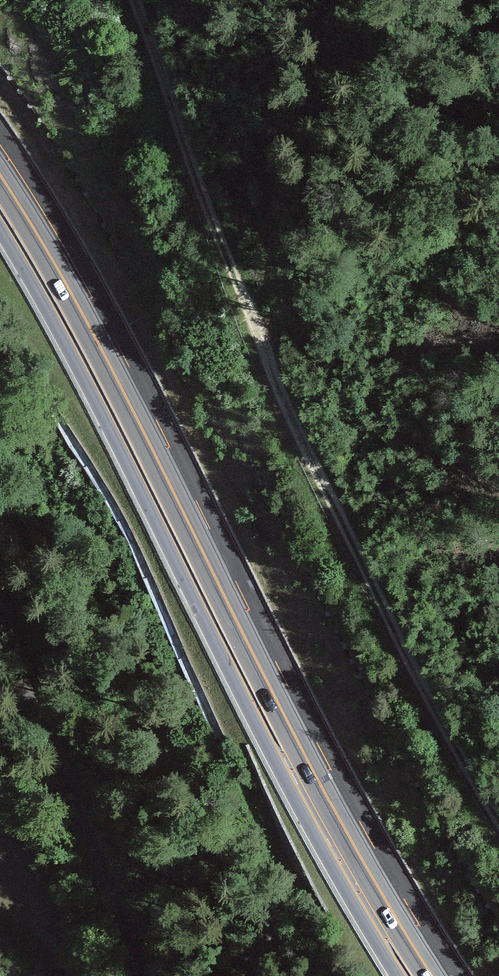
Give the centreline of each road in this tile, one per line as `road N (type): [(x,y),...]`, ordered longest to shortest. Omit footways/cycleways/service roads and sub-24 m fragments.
road 1 (primary): [(0,181),(76,309),(335,819),(427,975)]
road 2 (track): [(136,0),(290,414),(417,675),(498,820)]
road 3 (track): [(140,975),(122,908),(0,599)]

